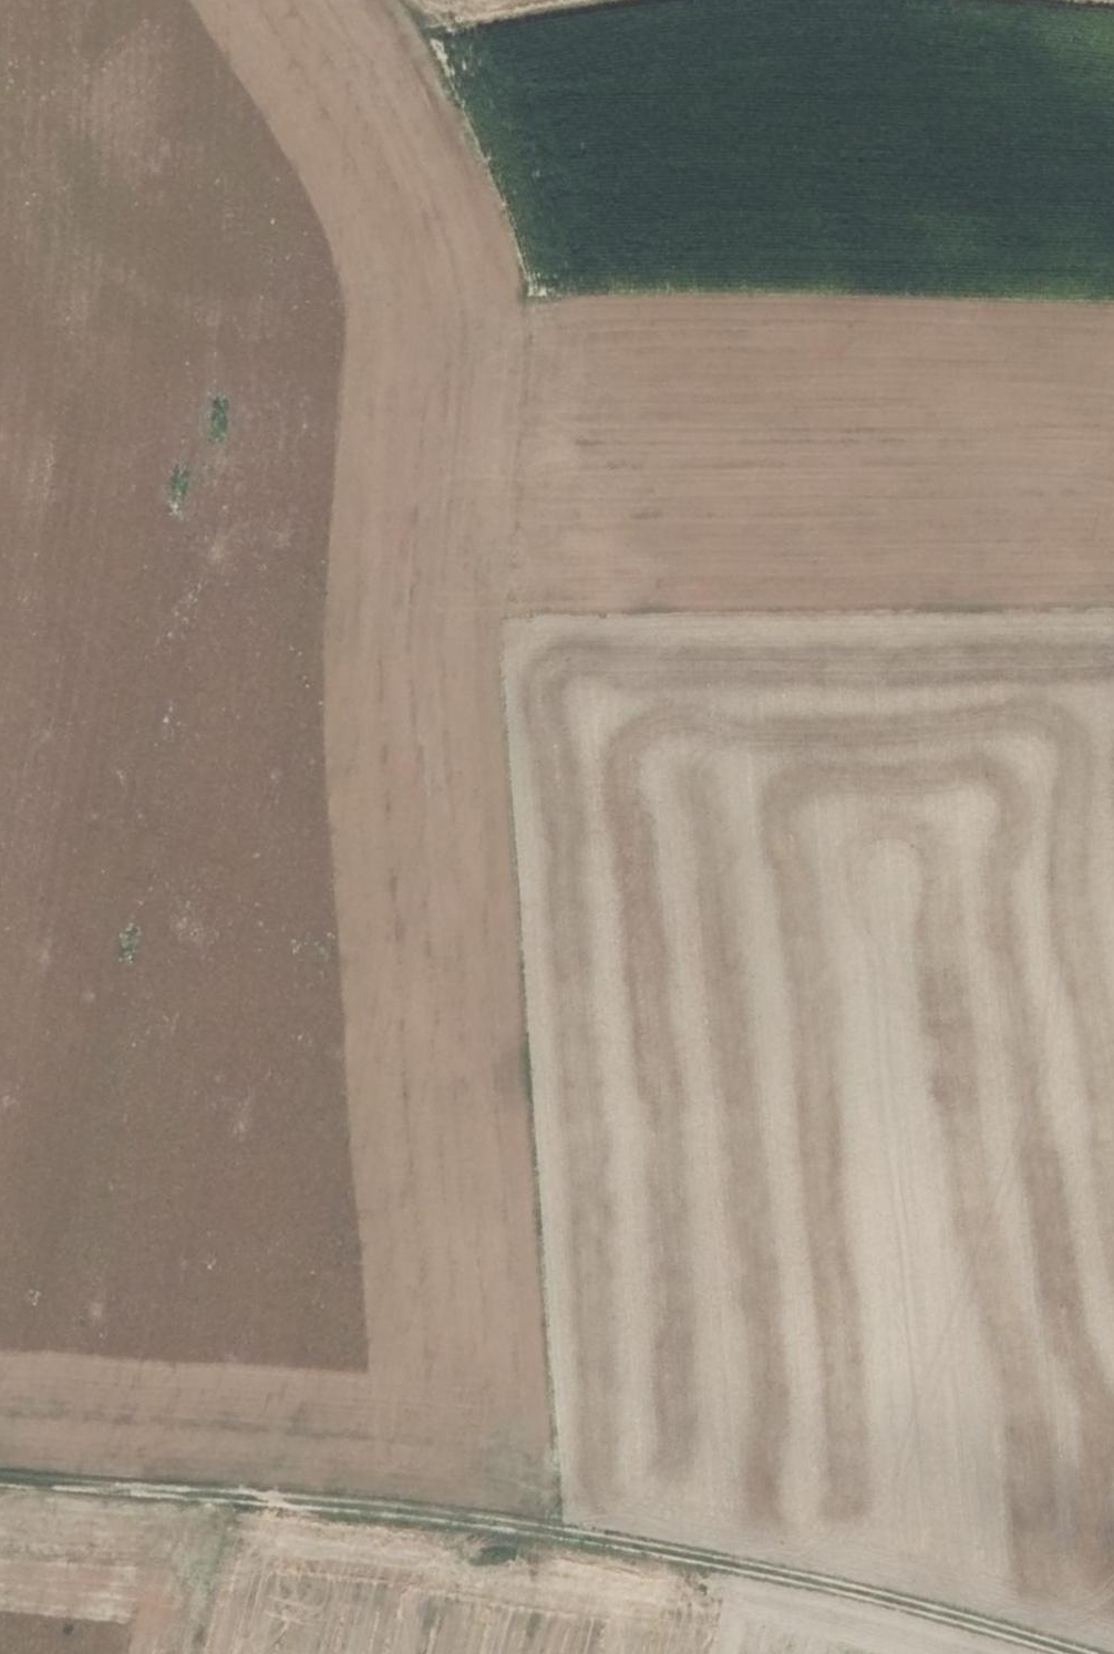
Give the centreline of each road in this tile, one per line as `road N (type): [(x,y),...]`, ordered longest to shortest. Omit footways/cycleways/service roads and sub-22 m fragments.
road 1 (track): [(1062,1653),(725,1575),(383,1515),(0,1483)]

